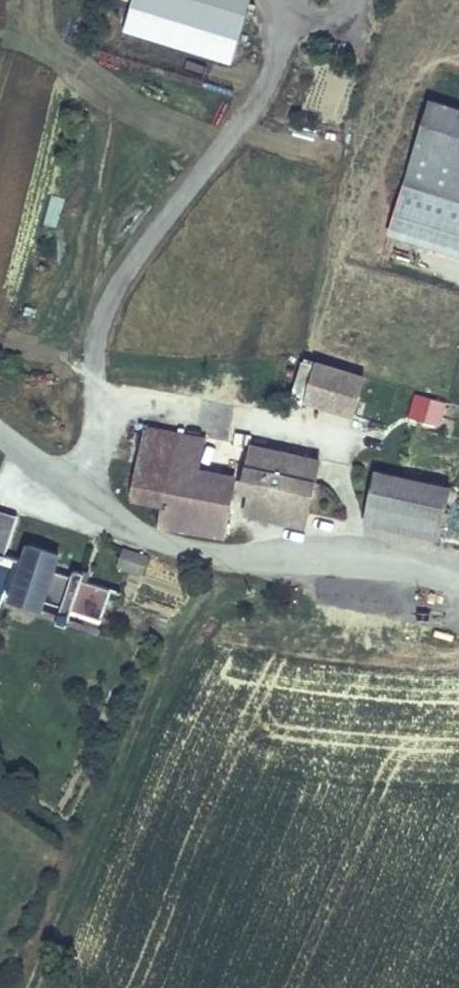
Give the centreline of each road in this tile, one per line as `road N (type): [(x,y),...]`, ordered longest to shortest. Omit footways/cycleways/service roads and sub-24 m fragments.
road 1 (unclassified): [(0,431),(98,508),(182,546),(236,563),(403,567),(458,586)]
road 2 (track): [(43,987),(236,563)]

